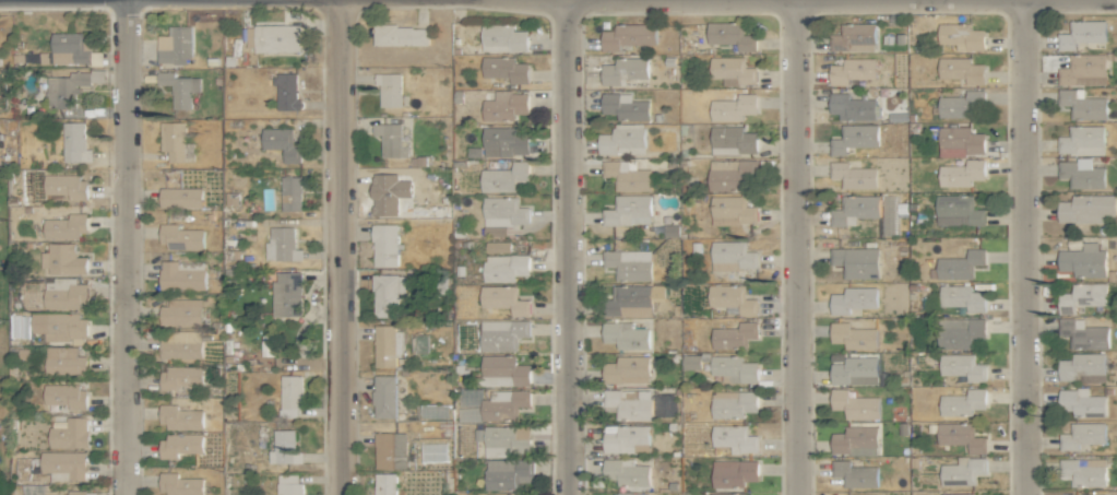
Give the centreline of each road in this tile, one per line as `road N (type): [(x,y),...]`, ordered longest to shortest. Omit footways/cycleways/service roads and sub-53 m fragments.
road 1 (residential): [(341,494),(335,0)]
road 2 (residential): [(570,494),(567,0)]
road 3 (residential): [(125,494),(126,0)]
road 4 (residential): [(1024,494),(1024,0)]
road 5 (residential): [(792,494),(794,1)]
road 6 (residential): [(1024,0),(567,0)]

